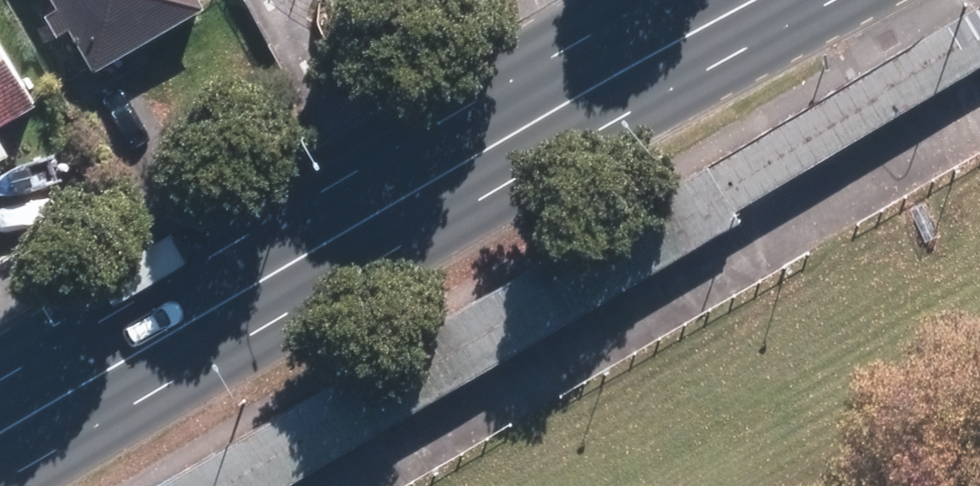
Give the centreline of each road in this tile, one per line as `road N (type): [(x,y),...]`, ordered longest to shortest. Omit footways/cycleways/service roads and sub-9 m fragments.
road 1 (primary): [(0,439),(740,0)]

